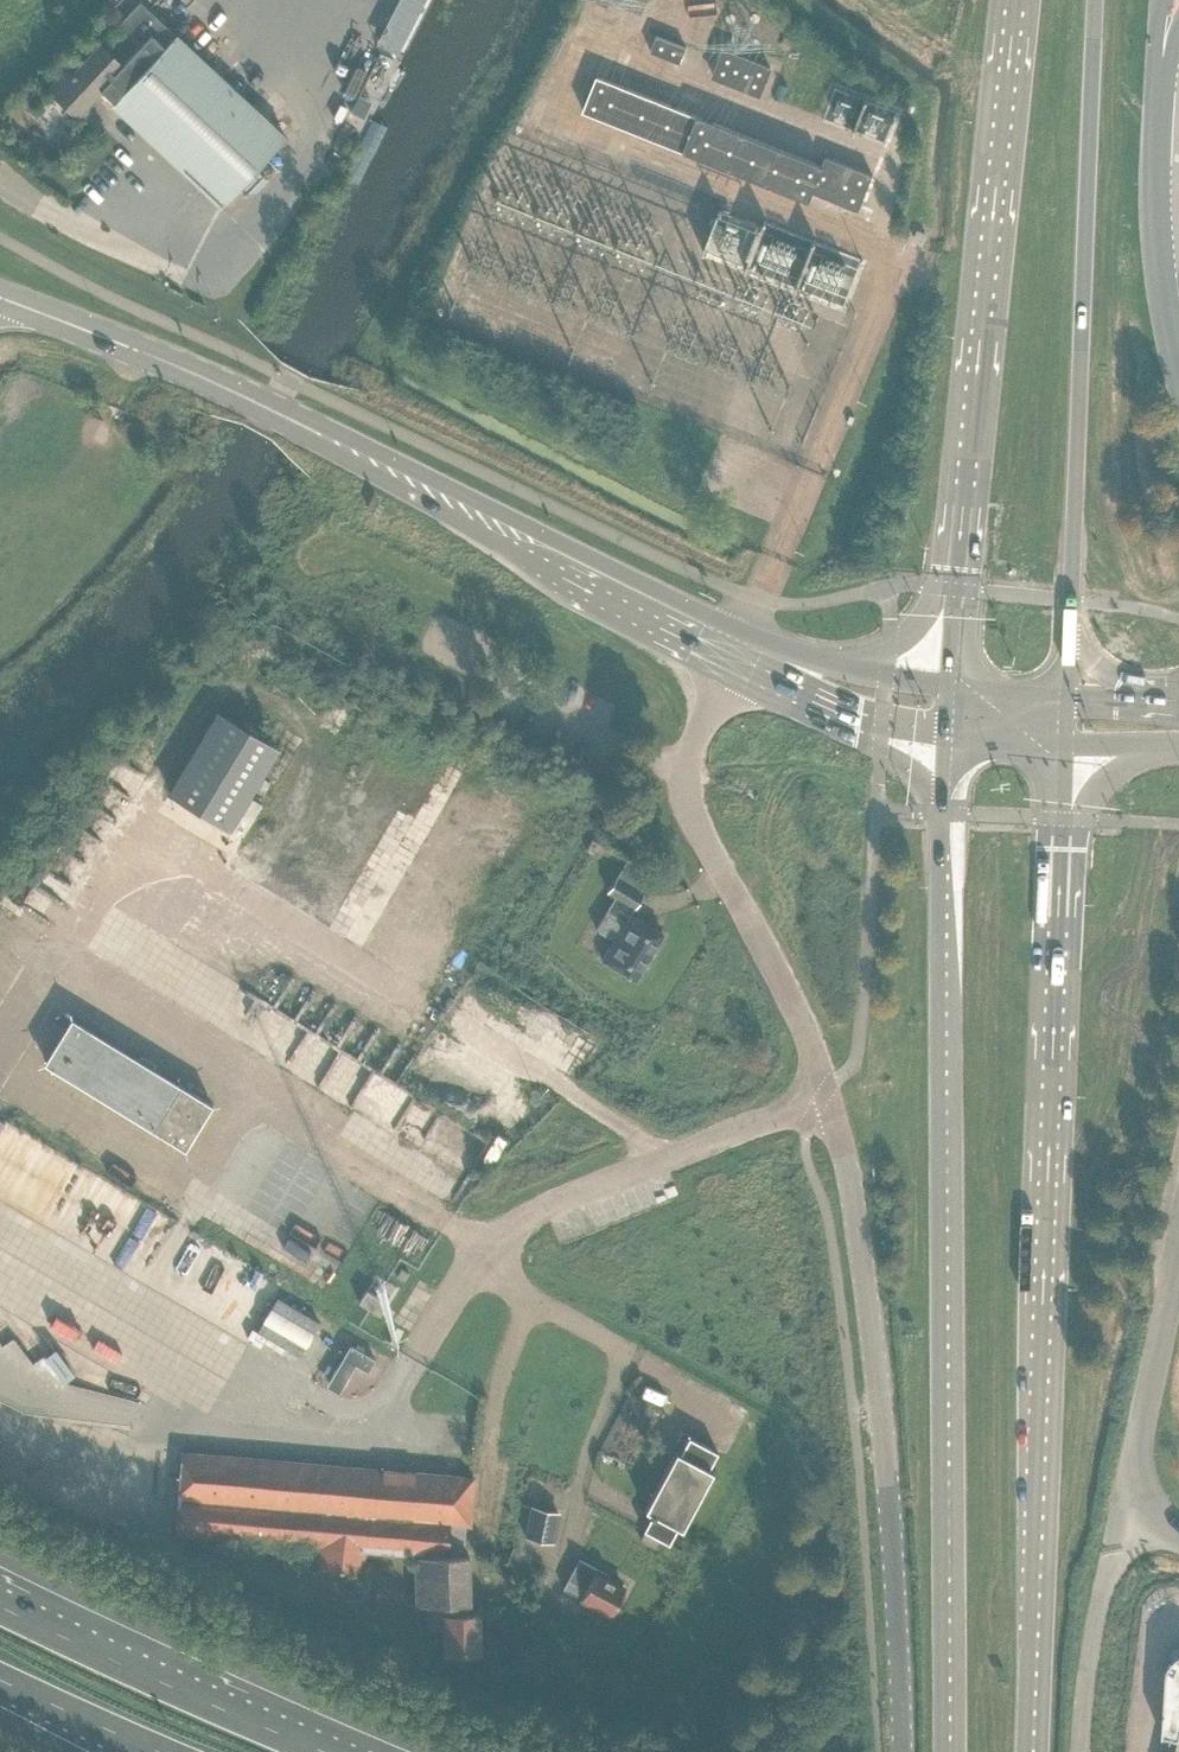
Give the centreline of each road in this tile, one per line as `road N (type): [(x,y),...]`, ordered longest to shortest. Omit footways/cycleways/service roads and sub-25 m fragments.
road 1 (trunk): [(944,735),(938,989),(942,1751)]
road 2 (unclassified): [(899,1751),(886,1479),(852,1187),(813,1052),(688,812),(683,776)]
road 3 (trunk): [(1023,1751),(1065,739)]
road 4 (trunk): [(1015,0),(946,685)]
road 5 (trunk): [(332,440),(361,468),(753,673),(860,721),(944,735)]
road 6 (trunk): [(946,685),(816,659),(370,449),(332,440)]
road 7 (trunk): [(1069,631),(1095,0)]
road 8 (trunk): [(332,440),(0,297)]
road 9 (motorway): [(323,1751),(0,1607)]
road 10 (secondary): [(1178,369),(1157,207),(1166,40)]
road 11 (unclassified): [(1120,1514),(1178,1255)]
road 12 (unclassified): [(1082,1751),(1120,1514)]
road 13 (motorway): [(0,1681),(156,1751)]
road 14 (trunk): [(1178,698),(1105,668),(1069,631)]
road 15 (trunk): [(1067,694),(946,685)]
road 16 (trunk): [(944,735),(1065,739)]

